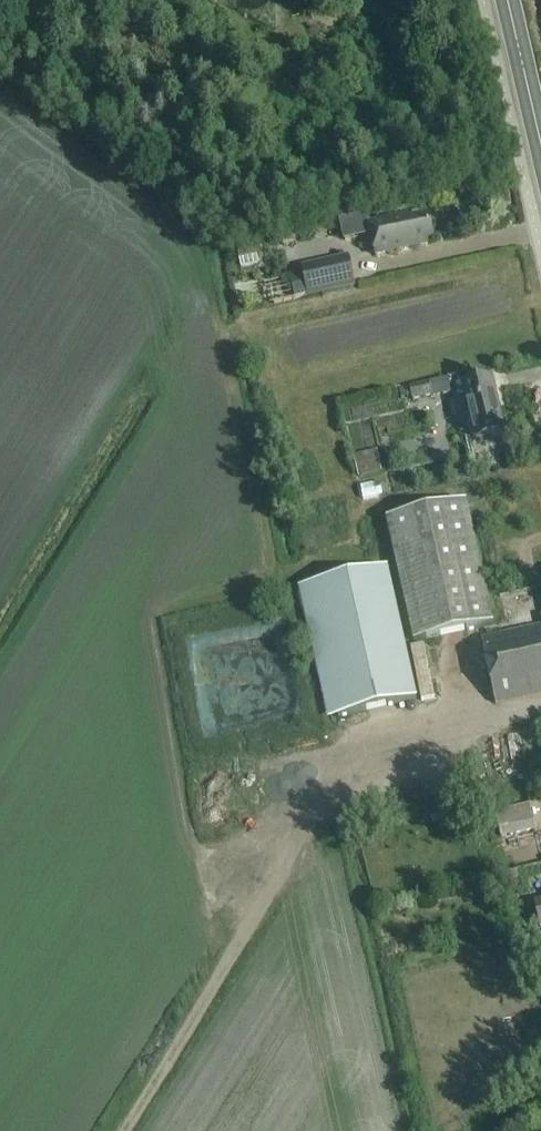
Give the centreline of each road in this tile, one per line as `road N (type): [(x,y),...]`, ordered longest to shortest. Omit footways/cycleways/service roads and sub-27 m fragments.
road 1 (track): [(361,750),(121,1130)]
road 2 (primary): [(540,146),(507,0)]

